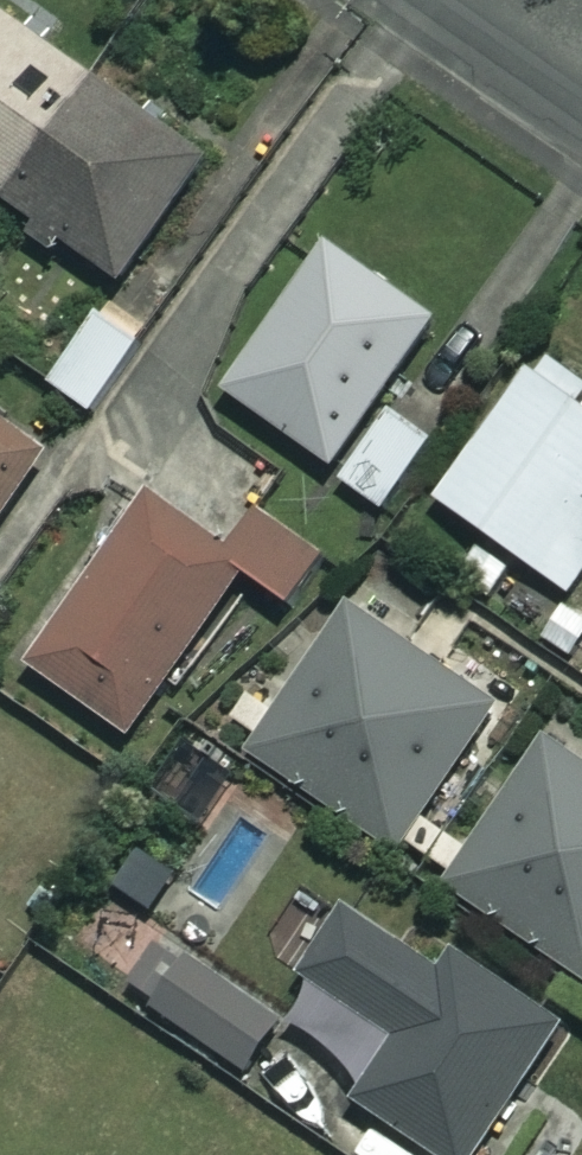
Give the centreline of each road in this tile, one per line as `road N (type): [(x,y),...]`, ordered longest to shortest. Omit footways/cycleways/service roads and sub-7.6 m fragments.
road 1 (residential): [(581,68),(482,0)]

